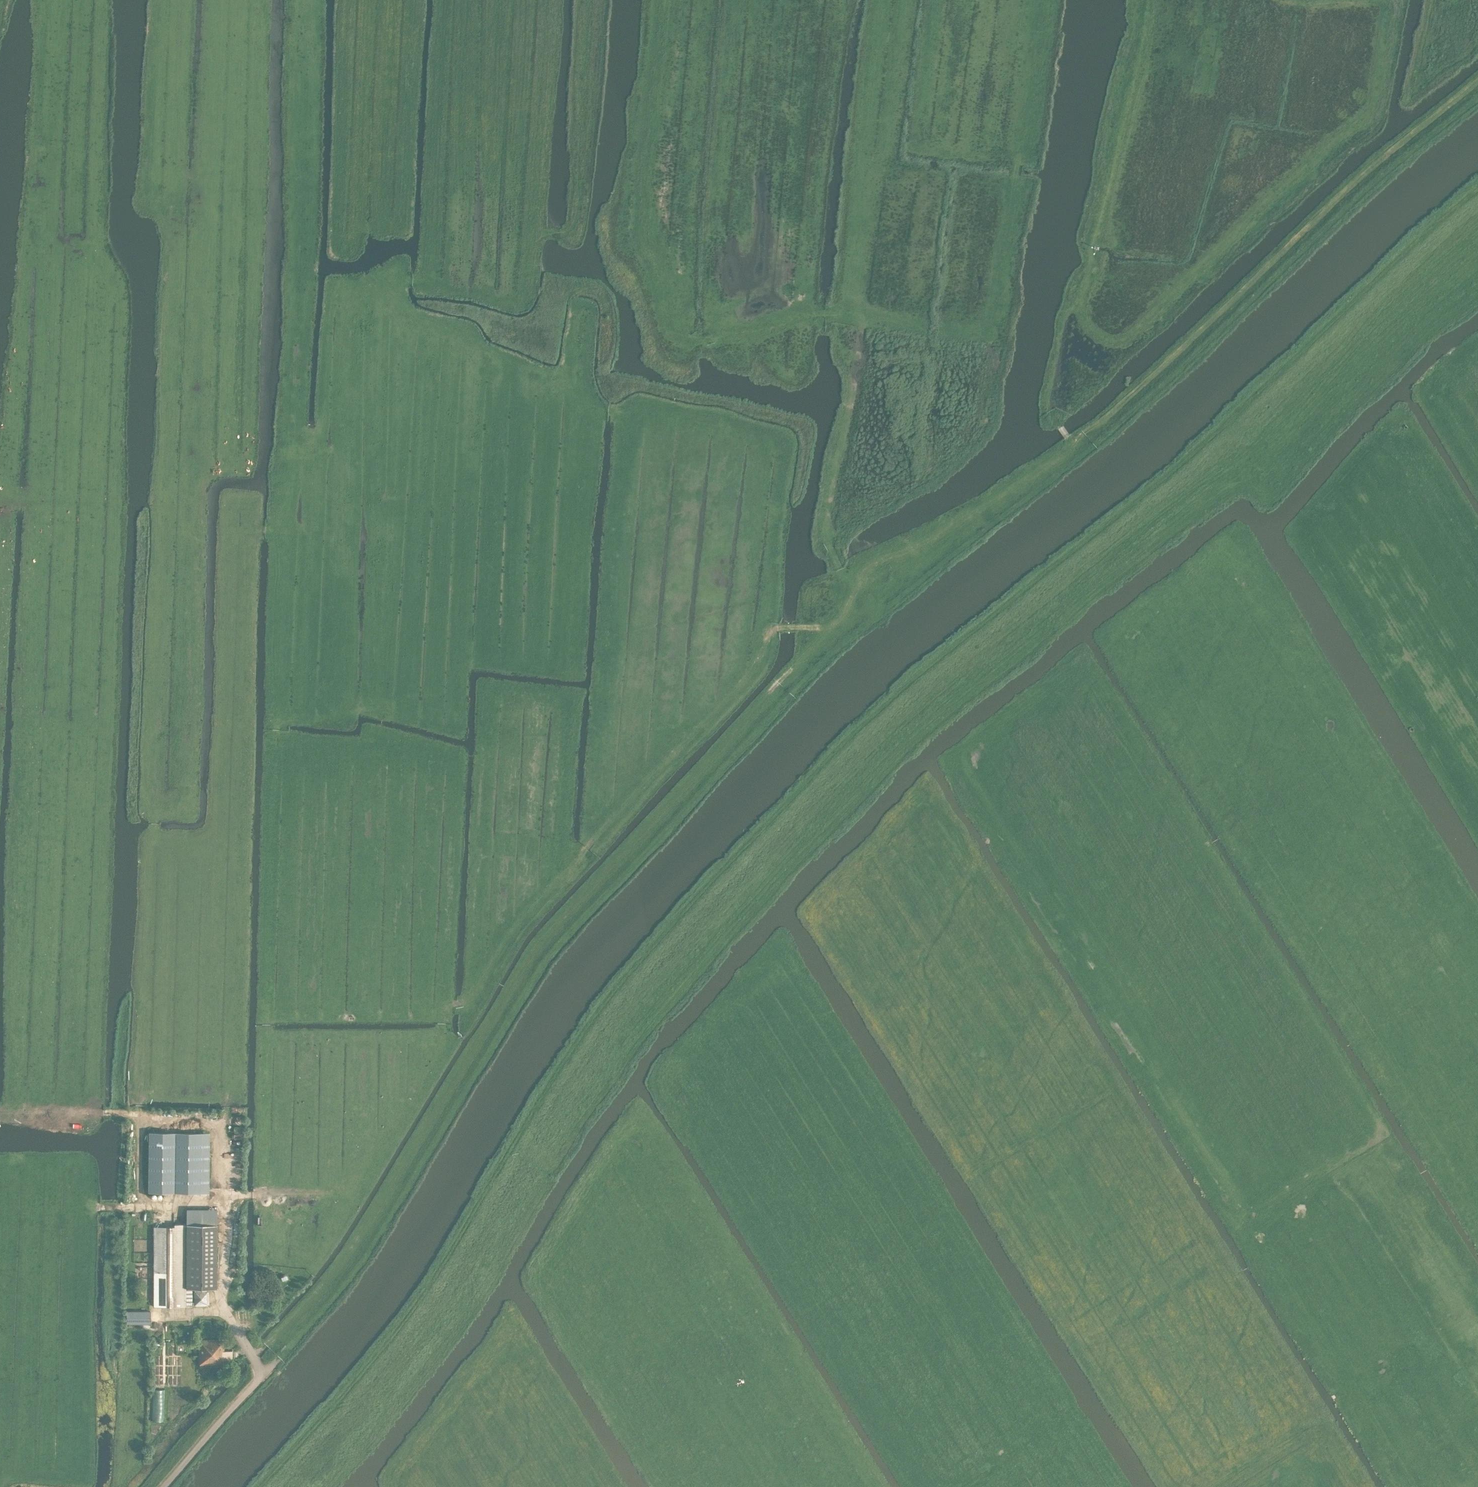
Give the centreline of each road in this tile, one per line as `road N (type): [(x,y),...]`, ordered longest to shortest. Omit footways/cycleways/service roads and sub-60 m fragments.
road 1 (track): [(952,522),(851,580),(850,605),(821,627),(774,627),(744,674),(518,917),(470,1001),(442,1006),(444,1045),(360,1184),(95,1208)]
road 2 (track): [(851,580),(830,538),(865,314)]
road 3 (unclassified): [(162,1486),(263,1374)]

